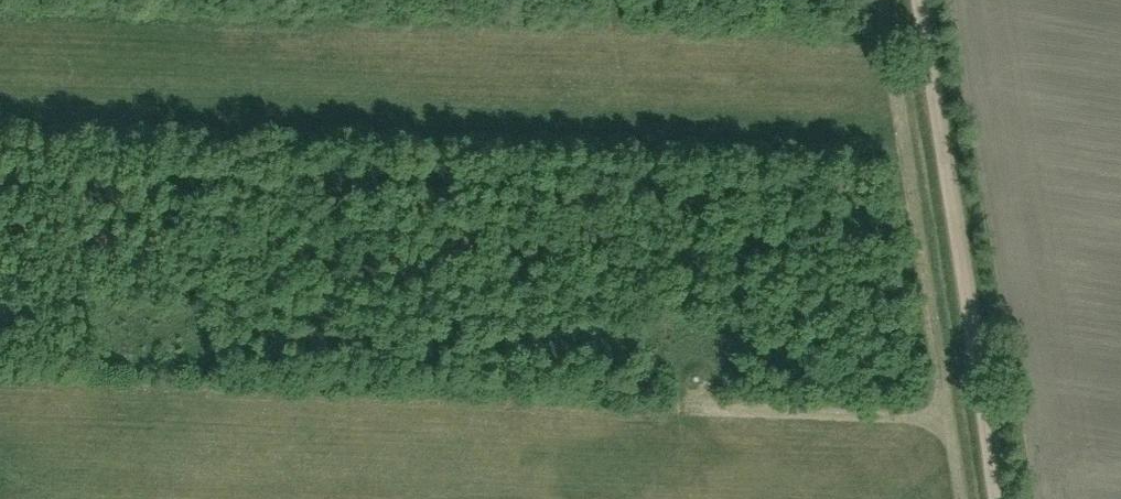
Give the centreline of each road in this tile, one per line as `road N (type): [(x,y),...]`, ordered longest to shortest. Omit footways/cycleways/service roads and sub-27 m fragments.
road 1 (track): [(1000,498),(921,0)]

